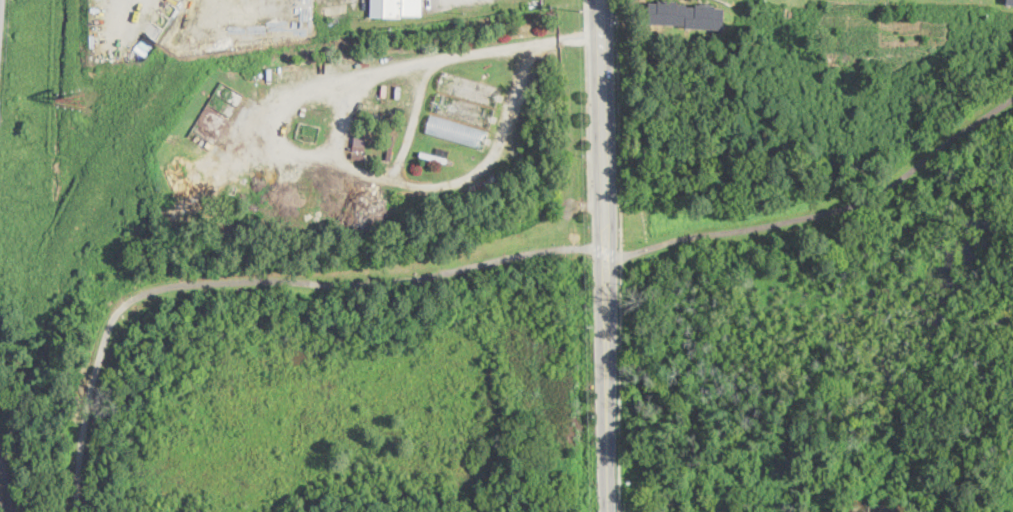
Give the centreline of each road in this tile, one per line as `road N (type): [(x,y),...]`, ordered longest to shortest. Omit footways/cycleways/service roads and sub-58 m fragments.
road 1 (secondary): [(601,0),(609,507)]

